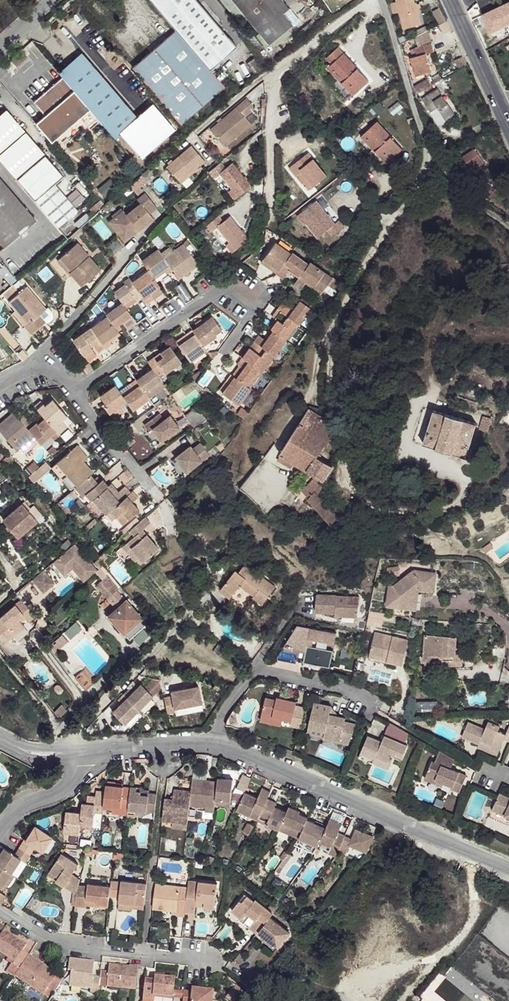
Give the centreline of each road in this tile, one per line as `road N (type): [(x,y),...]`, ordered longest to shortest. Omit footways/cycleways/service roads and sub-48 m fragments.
road 1 (unclassified): [(508,867),(212,742)]
road 2 (residential): [(74,392),(227,283),(254,307),(226,351)]
road 3 (residential): [(381,0),(427,152),(508,227)]
road 4 (residential): [(271,218),(277,74),(373,0)]
road 5 (residential): [(0,908),(61,945),(208,960)]
road 6 (residential): [(375,710),(340,689),(261,671),(249,674),(212,742)]
road 7 (secondary): [(449,0),(508,129)]
road 8 (residential): [(74,392),(161,503)]
road 9 (unclassified): [(80,754),(212,742)]
road 10 (residential): [(80,754),(72,783),(15,811),(0,833)]

